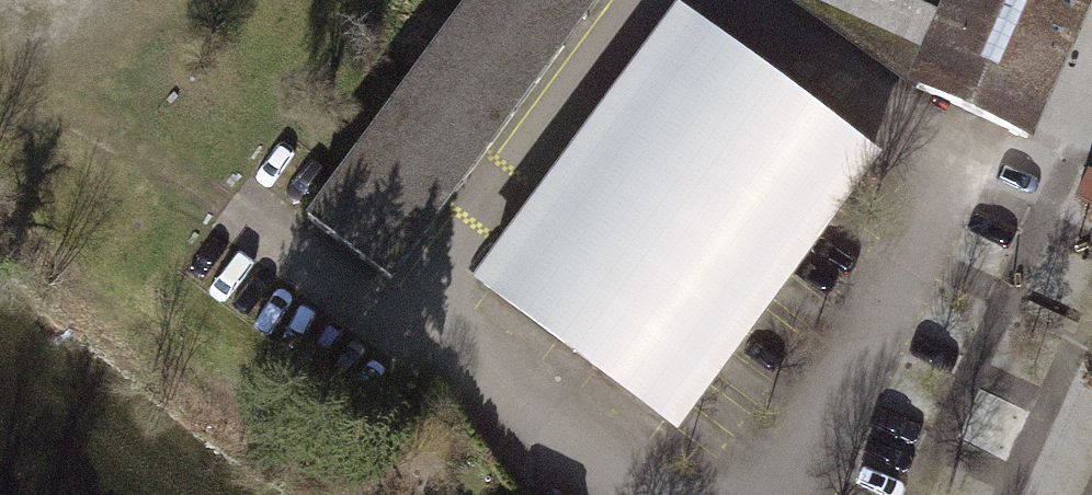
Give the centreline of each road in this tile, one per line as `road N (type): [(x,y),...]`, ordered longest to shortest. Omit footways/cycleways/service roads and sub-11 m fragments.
road 1 (residential): [(650,0),(441,268),(438,293),(450,313)]
road 2 (residential): [(631,494),(450,313)]

